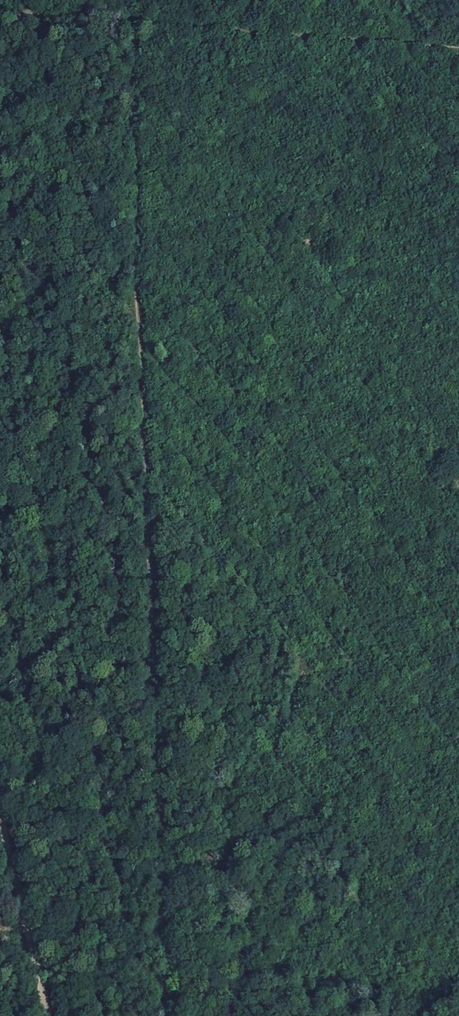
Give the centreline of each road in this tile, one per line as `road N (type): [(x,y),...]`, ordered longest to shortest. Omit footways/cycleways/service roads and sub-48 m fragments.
road 1 (track): [(0,799),(53,1015)]

